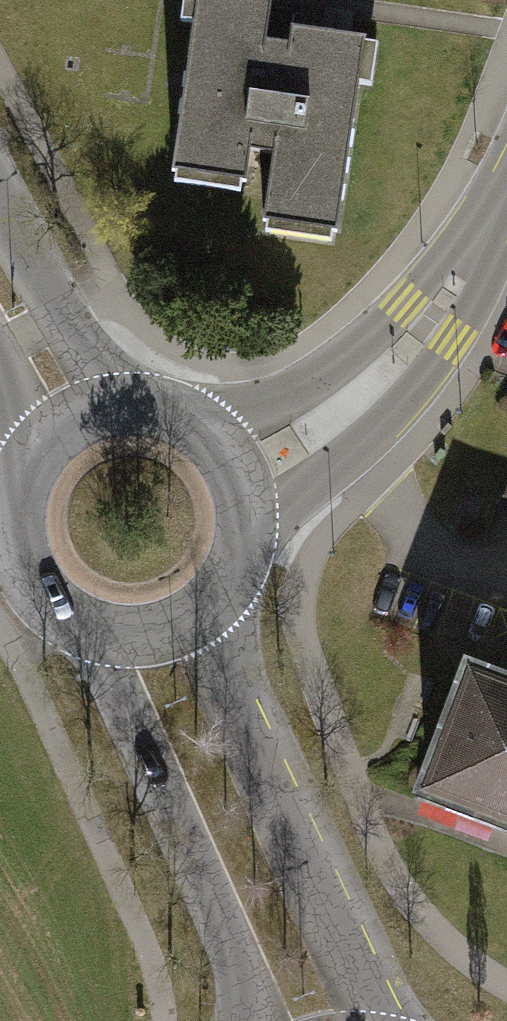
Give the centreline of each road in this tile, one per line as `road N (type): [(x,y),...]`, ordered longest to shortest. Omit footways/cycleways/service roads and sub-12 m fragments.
road 1 (secondary): [(373,1020),(220,685),(205,611)]
road 2 (secondary): [(85,628),(256,1020)]
road 3 (residential): [(247,536),(409,401),(455,341),(479,255)]
road 4 (residential): [(479,255),(403,303),(295,392),(192,421)]
road 5 (secondary): [(131,404),(65,321),(0,204)]
road 6 (secondary): [(33,456),(15,505),(19,554),(46,601),(85,628)]
road 7 (secondary): [(247,536),(234,465),(192,421)]
road 8 (secondary): [(85,628),(148,636),(205,611)]

